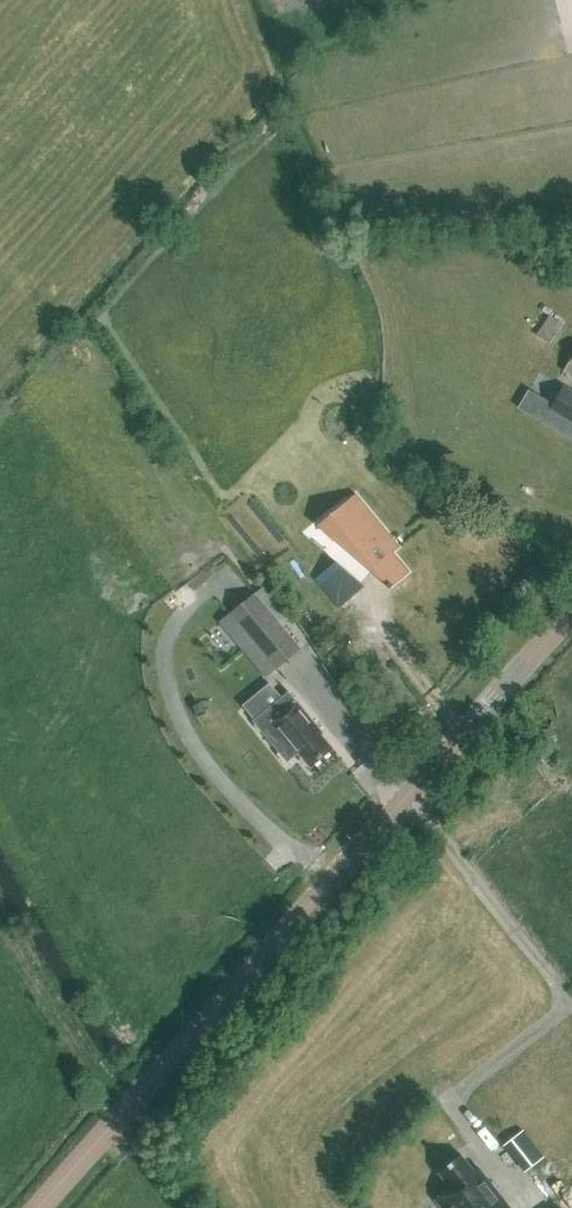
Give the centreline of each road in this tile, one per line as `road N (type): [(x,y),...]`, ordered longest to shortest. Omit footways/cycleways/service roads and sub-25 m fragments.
road 1 (tertiary): [(33,1207),(571,607)]

